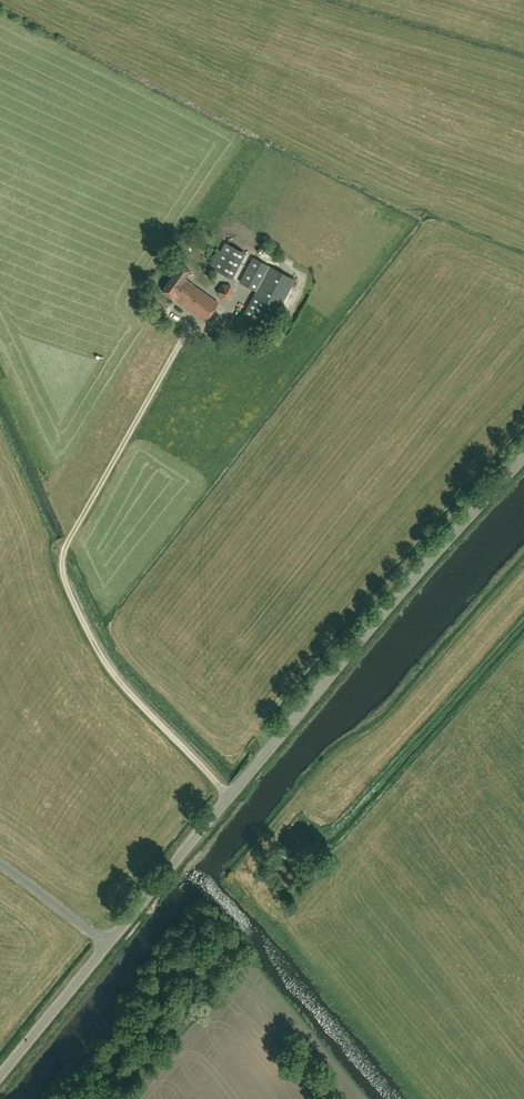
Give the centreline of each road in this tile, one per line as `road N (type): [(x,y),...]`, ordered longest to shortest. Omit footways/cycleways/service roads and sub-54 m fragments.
road 1 (unclassified): [(109,944),(443,548),(523,463)]
road 2 (unclassified): [(0,1077),(109,944)]
road 3 (unclassified): [(109,944),(0,864)]

